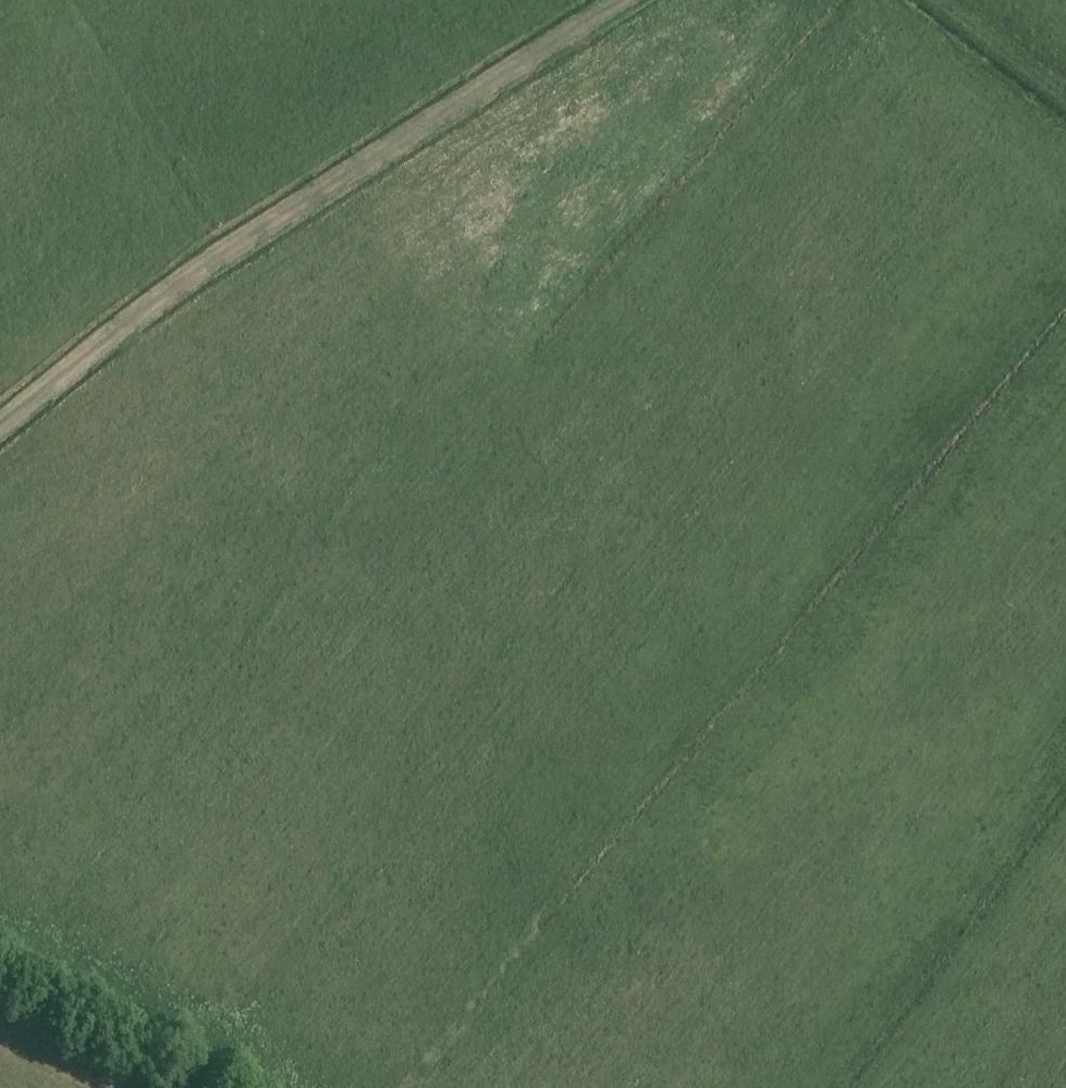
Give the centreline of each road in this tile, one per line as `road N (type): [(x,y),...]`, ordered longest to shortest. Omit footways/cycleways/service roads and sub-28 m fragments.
road 1 (track): [(616,0),(153,301),(0,421)]

